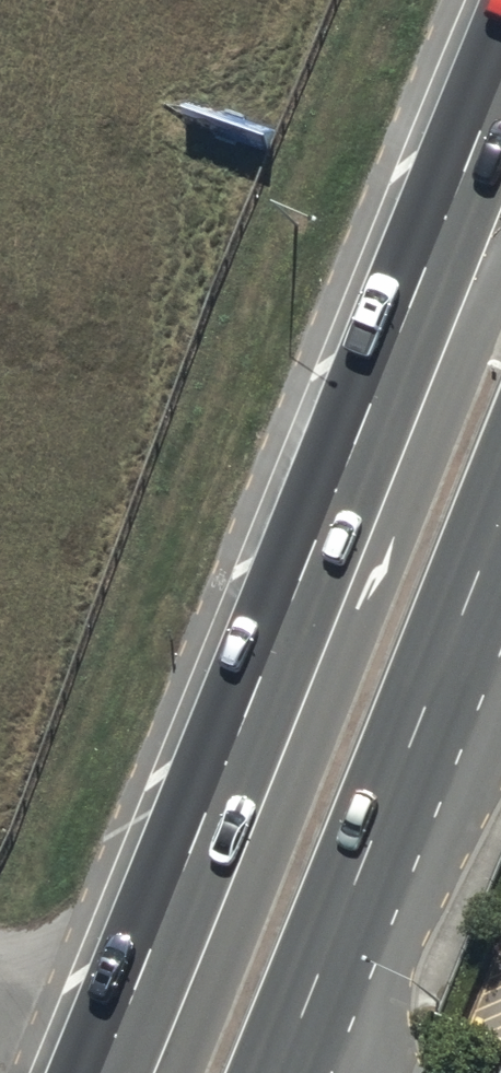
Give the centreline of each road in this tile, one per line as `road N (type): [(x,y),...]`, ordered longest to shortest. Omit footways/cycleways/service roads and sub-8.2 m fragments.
road 1 (trunk): [(95,1072),(500,69)]
road 2 (trunk): [(500,513),(274,1072)]

